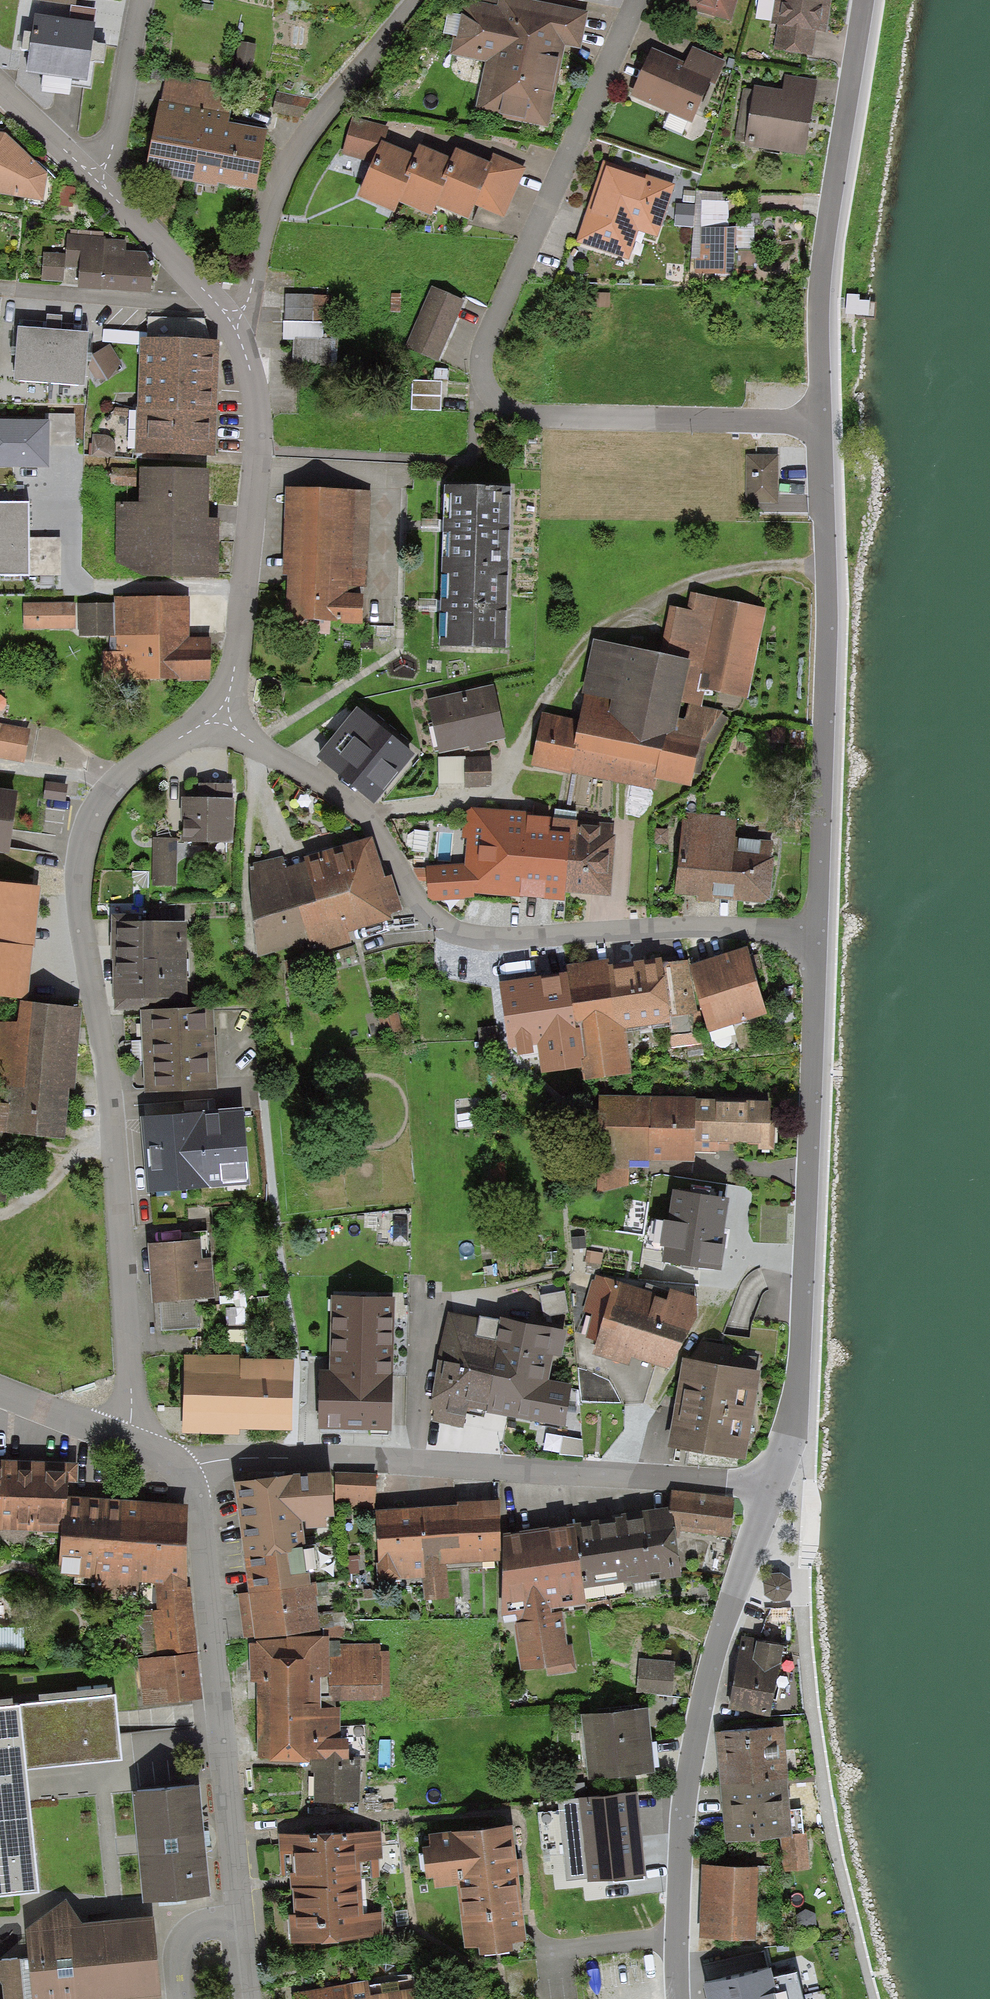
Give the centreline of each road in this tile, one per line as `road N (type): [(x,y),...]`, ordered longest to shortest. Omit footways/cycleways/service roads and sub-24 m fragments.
road 1 (residential): [(214,722),(180,733),(112,791),(89,822),(77,869),(108,1099),(129,1366),(124,1437)]
road 2 (residential): [(817,421),(491,411),(480,380),(483,345),(635,0)]
road 3 (unclassified): [(214,722),(365,817),(427,916),(453,938),(491,946),(679,926),(814,935)]
road 4 (unclassified): [(183,1471),(395,1462),(777,1483)]
road 5 (unclassified): [(814,935),(797,1370),(777,1483)]
road 6 (residential): [(244,1998),(197,1499),(183,1471)]
road 7 (residential): [(679,1998),(695,1741),(726,1621),(777,1483)]
road 8 (unclassified): [(817,421),(824,575),(814,935)]
road 9 (unclassified): [(862,0),(821,249),(817,421)]
road 10 (unclassified): [(232,322),(252,384),(254,452),(230,675),(214,722)]
road 11 (residential): [(415,0),(279,180),(251,291),(232,322)]
road 12 (unclassified): [(93,178),(232,322)]
road 13 (residential): [(93,178),(113,148),(143,0)]
road 14 (residential): [(124,1437),(0,1393)]
road 15 (unclassified): [(0,94),(93,178)]

